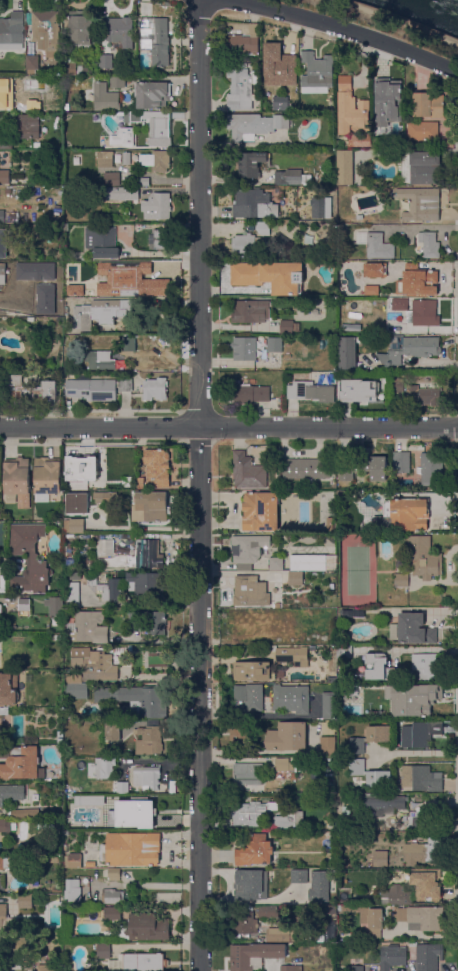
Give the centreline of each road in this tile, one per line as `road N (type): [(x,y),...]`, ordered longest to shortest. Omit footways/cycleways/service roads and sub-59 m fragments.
road 1 (residential): [(201,970),(202,0)]
road 2 (residential): [(457,427),(0,427)]
road 3 (residential): [(457,72),(239,0)]

